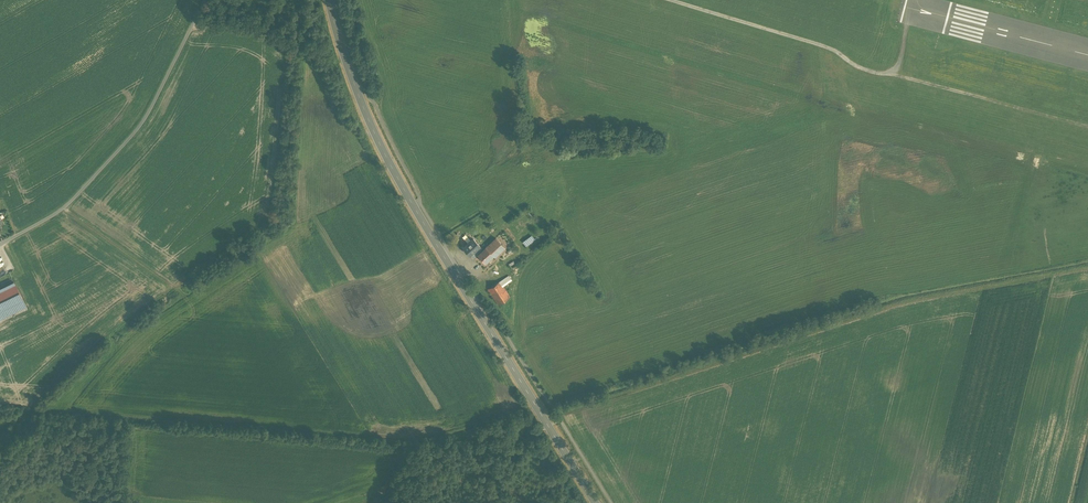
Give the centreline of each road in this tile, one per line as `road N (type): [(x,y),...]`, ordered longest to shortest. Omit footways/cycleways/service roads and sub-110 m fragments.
road 1 (primary): [(598,502),(392,163),(330,0)]
road 2 (unclassified): [(204,0),(137,128),(67,204),(0,244)]
road 3 (track): [(673,0),(829,46)]

